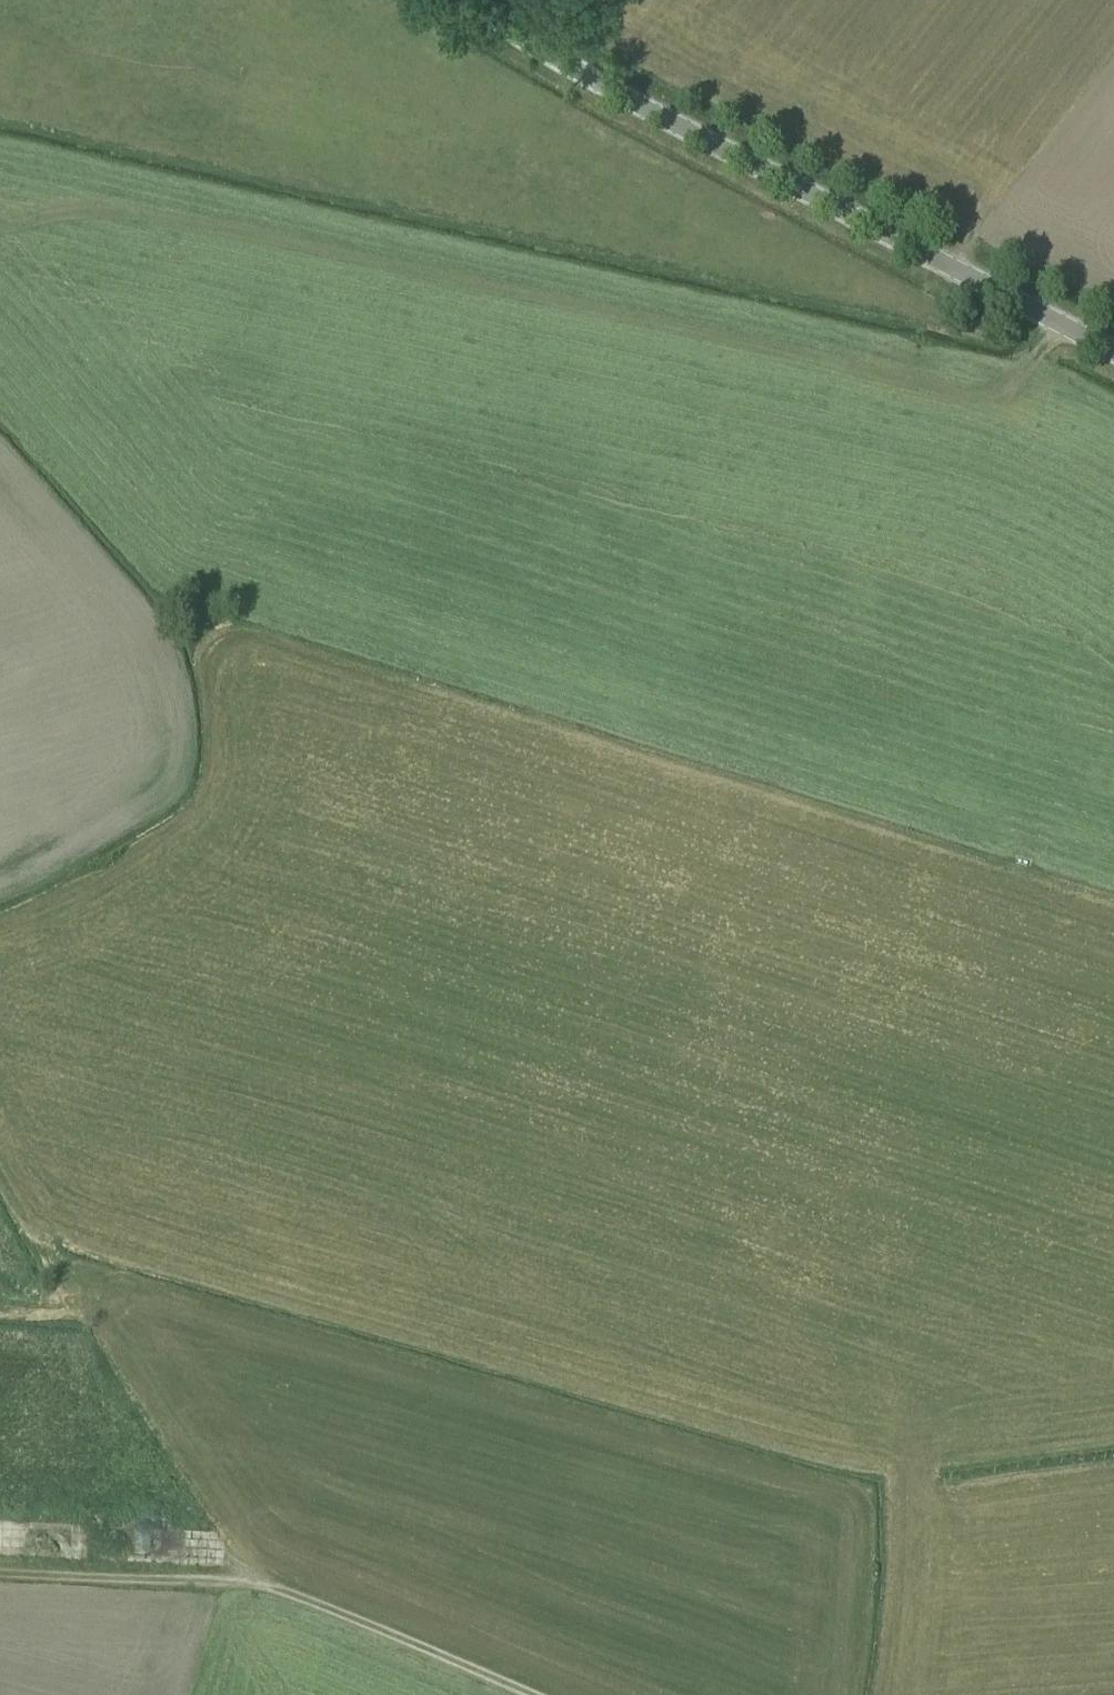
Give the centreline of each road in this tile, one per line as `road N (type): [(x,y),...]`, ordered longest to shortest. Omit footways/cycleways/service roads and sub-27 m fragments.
road 1 (tertiary): [(1113,355),(504,26)]
road 2 (track): [(540,1694),(301,1596),(178,1579),(0,1573)]

